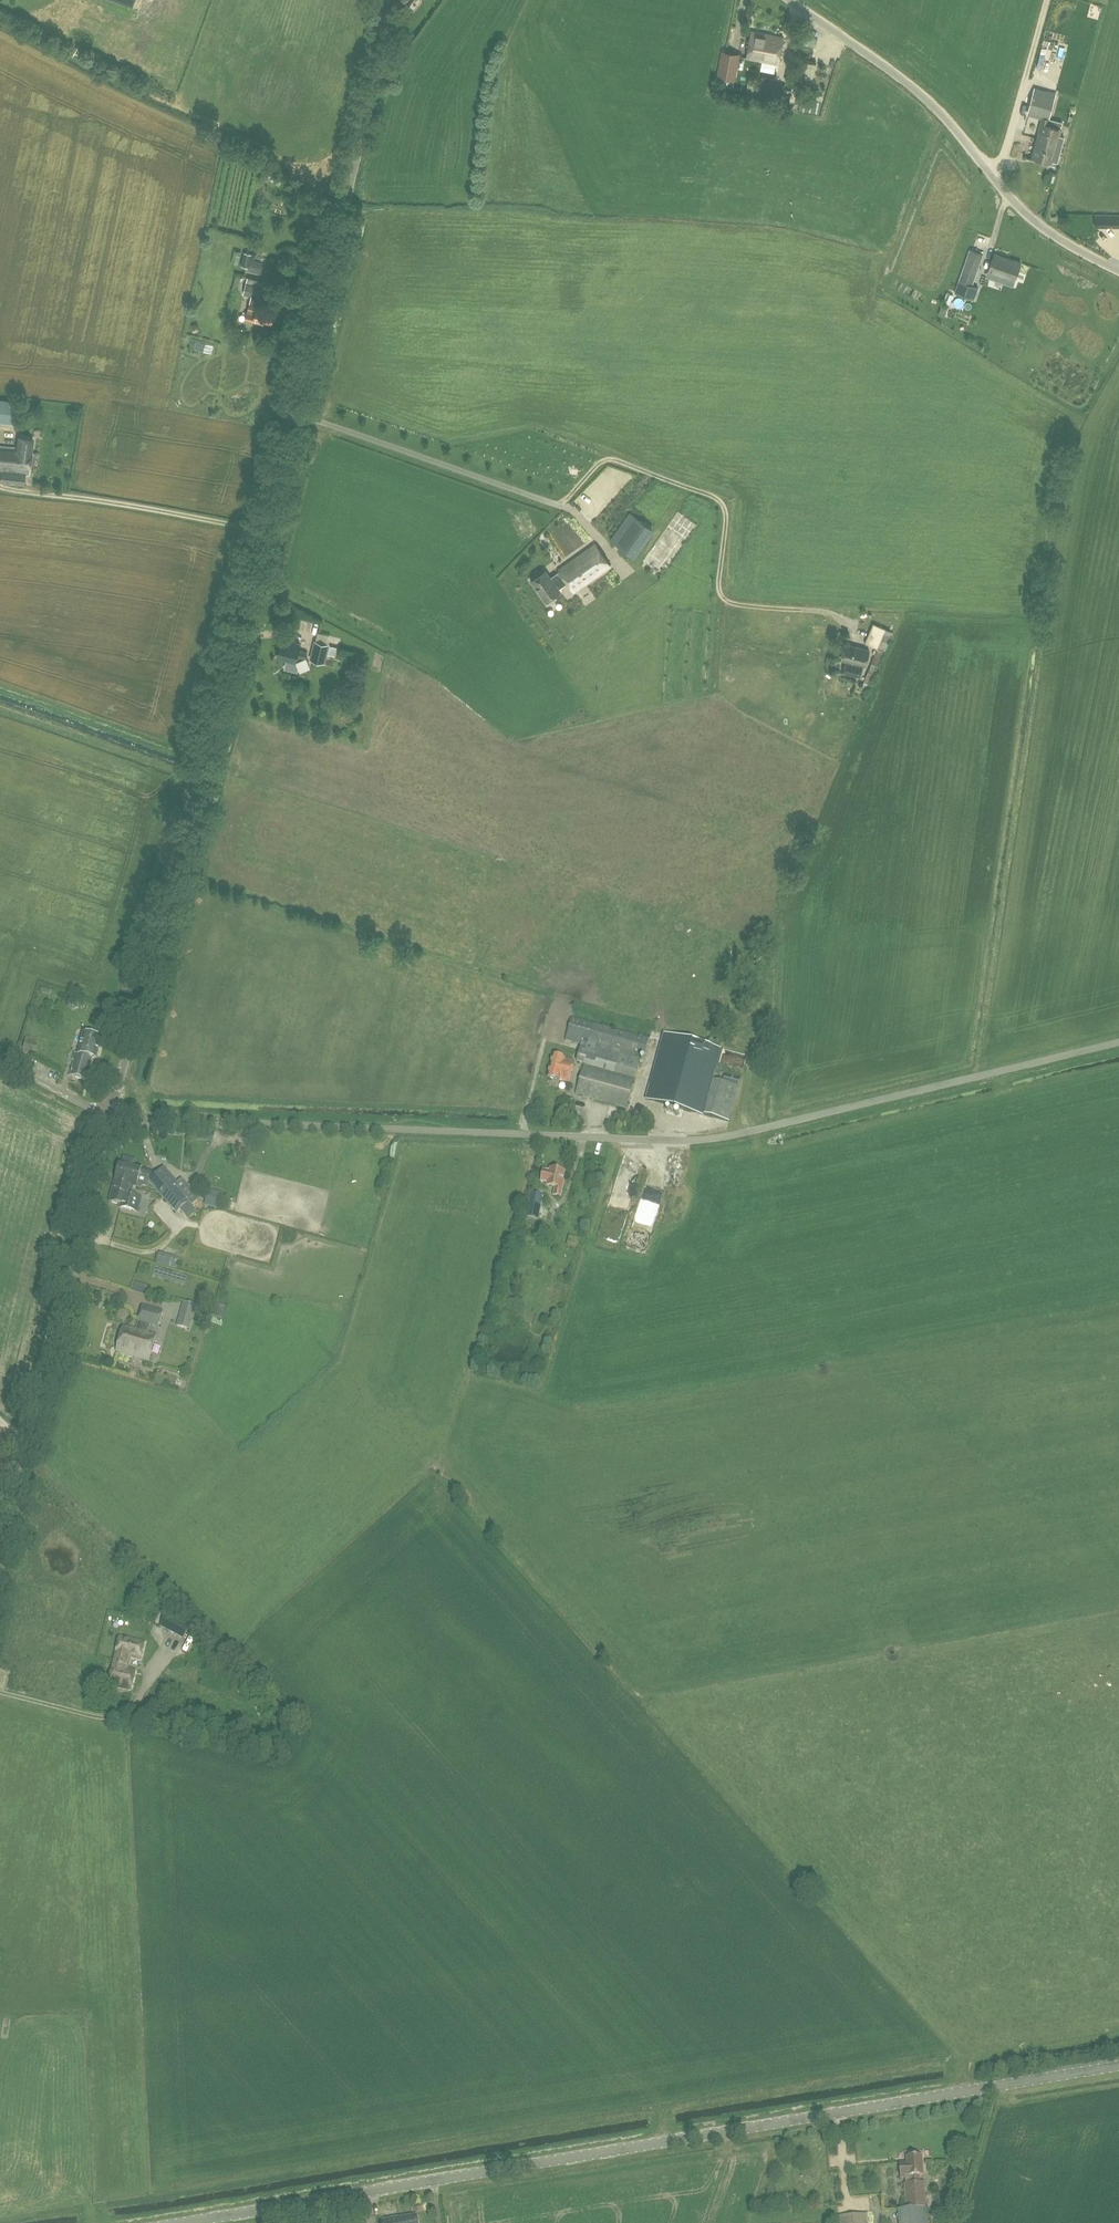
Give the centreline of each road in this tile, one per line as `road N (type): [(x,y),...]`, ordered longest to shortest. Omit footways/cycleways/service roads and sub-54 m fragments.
road 1 (tertiary): [(112,1119),(381,47),(377,0)]
road 2 (unclassified): [(112,1119),(703,1139),(773,1134),(1118,1052)]
road 3 (tertiary): [(1118,2068),(186,2222)]
road 4 (tertiary): [(0,1554),(112,1119)]
road 5 (unclassified): [(792,0),(932,102),(994,176)]
road 6 (unclassified): [(1118,271),(1055,241),(994,176)]
road 7 (unclassified): [(112,1119),(0,1064)]

